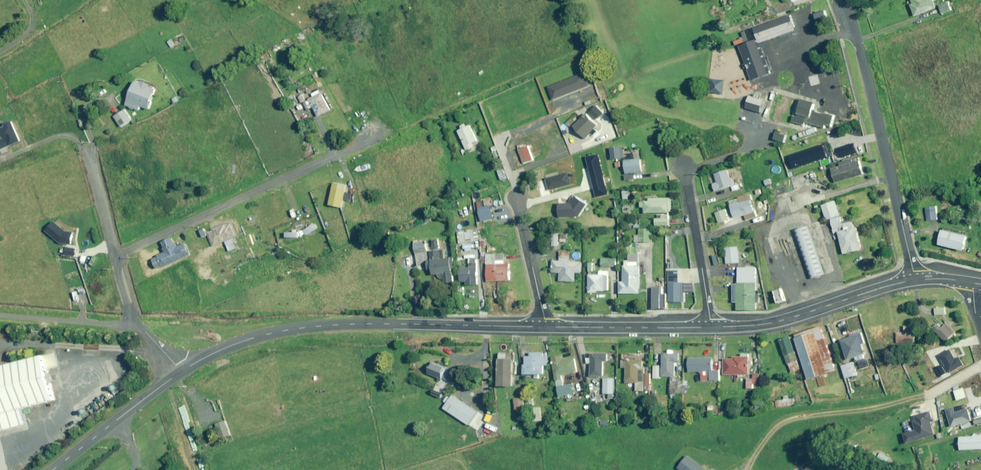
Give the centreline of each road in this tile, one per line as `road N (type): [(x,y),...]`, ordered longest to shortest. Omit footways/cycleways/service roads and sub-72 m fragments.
road 1 (unclassified): [(181,372),(254,338),(319,327),(545,328)]
road 2 (residential): [(844,0),(915,281)]
road 3 (residential): [(369,138),(117,256)]
road 4 (unclassified): [(711,328),(785,320),(915,281)]
road 5 (unclassified): [(545,328),(711,328)]
road 6 (residential): [(685,169),(711,328)]
road 7 (unclassified): [(55,469),(181,372)]
road 8 (residential): [(139,325),(0,313)]
road 9 (residential): [(519,198),(545,328)]

